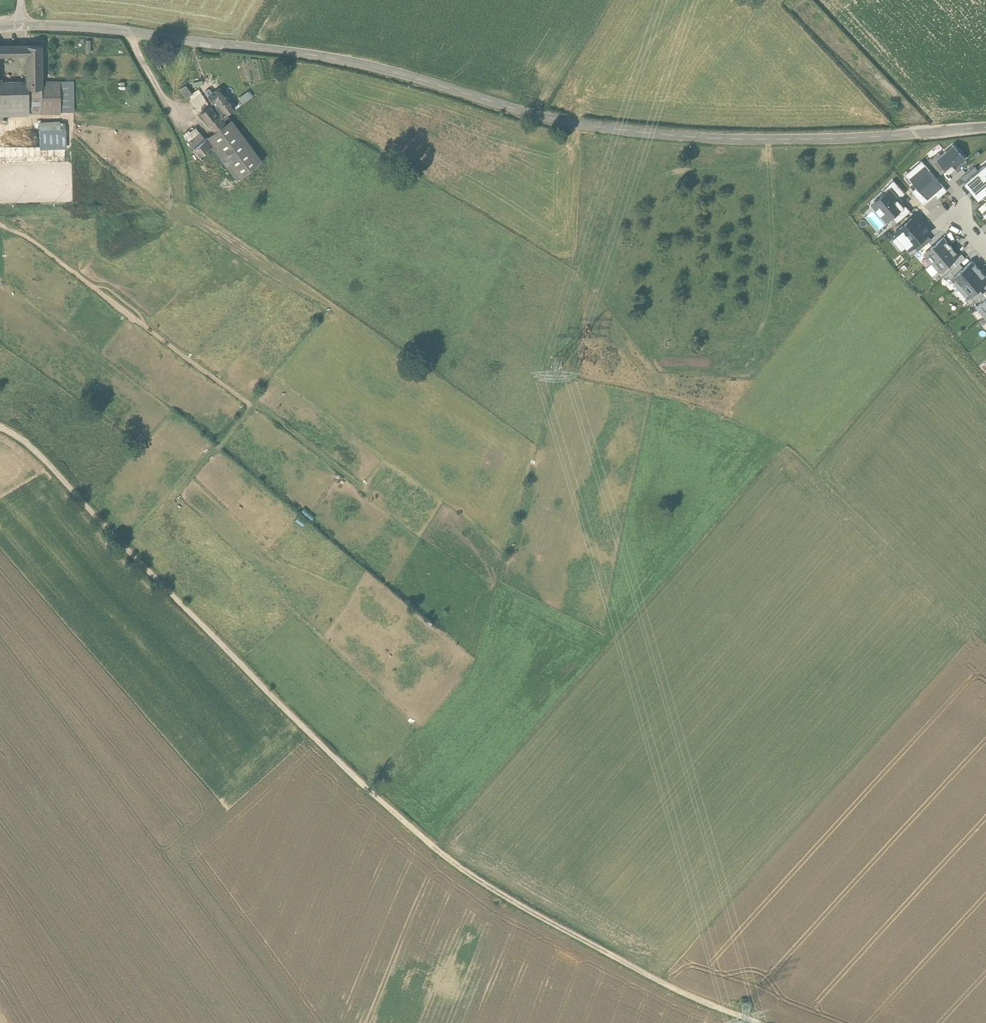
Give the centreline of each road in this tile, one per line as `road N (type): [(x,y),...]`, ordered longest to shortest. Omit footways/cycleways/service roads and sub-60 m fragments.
road 1 (track): [(0,427),(29,445),(315,738),(445,857),(514,904),(751,1022)]
road 2 (tertiary): [(134,32),(382,68),(556,123),(781,139),(985,129)]
road 3 (tertiary): [(0,28),(134,32)]

